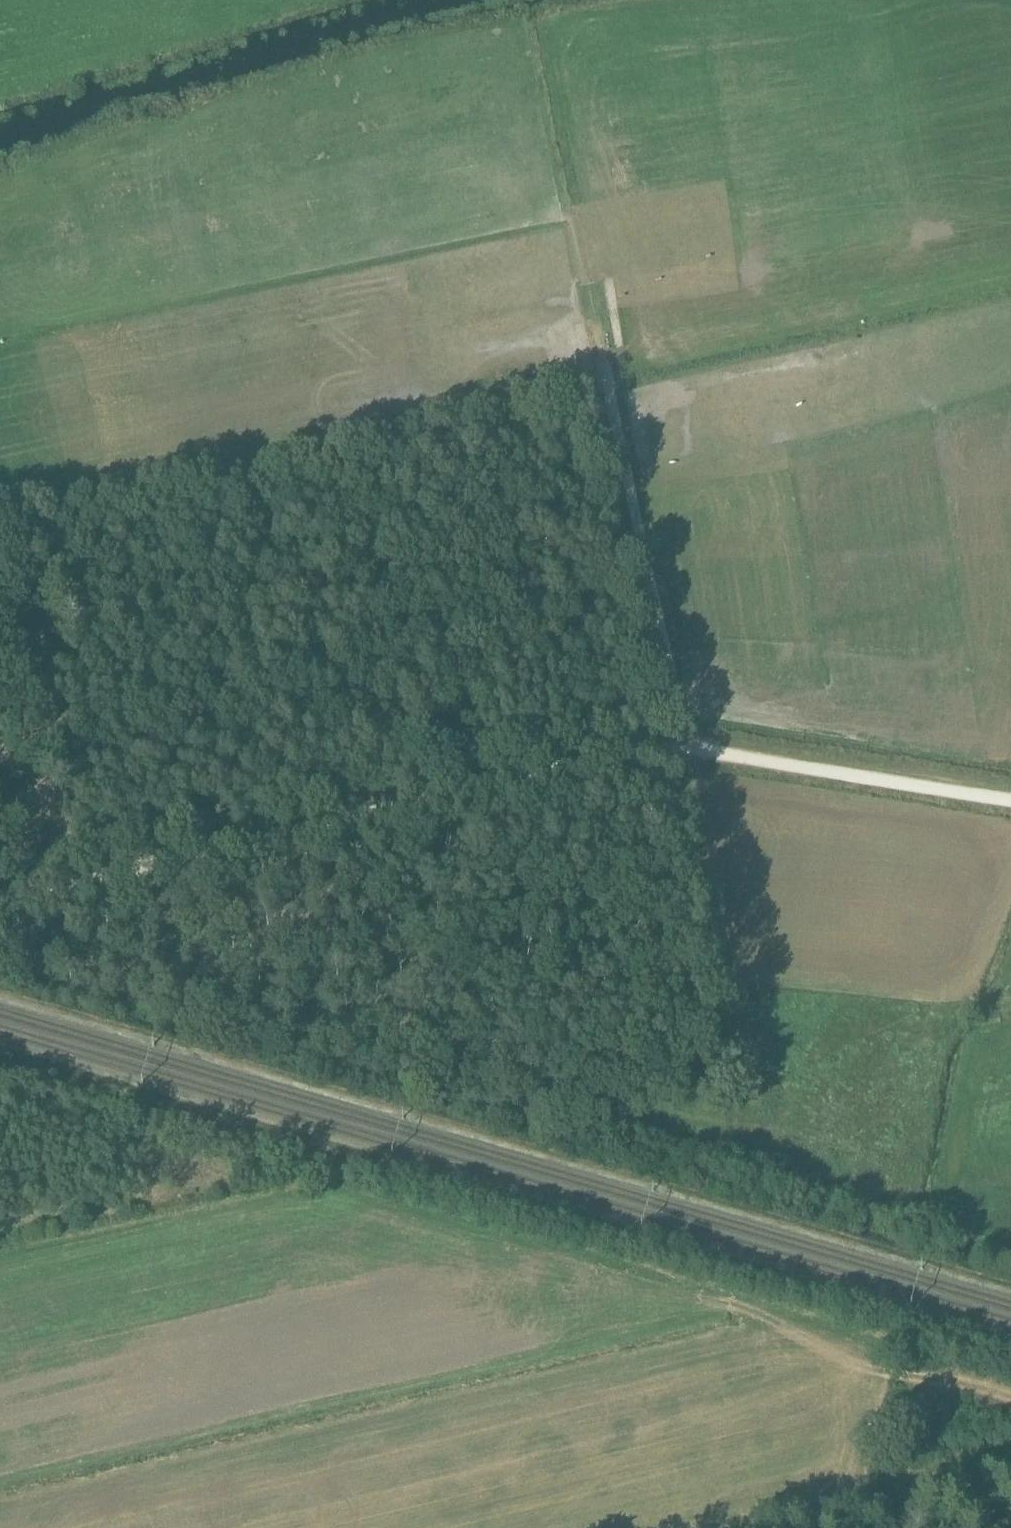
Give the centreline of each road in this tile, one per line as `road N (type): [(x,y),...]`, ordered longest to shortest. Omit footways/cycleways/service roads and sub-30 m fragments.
road 1 (track): [(652,743),(0,911)]
road 2 (track): [(652,743),(1010,801)]
road 3 (track): [(878,1527),(911,1363),(1010,1392)]

